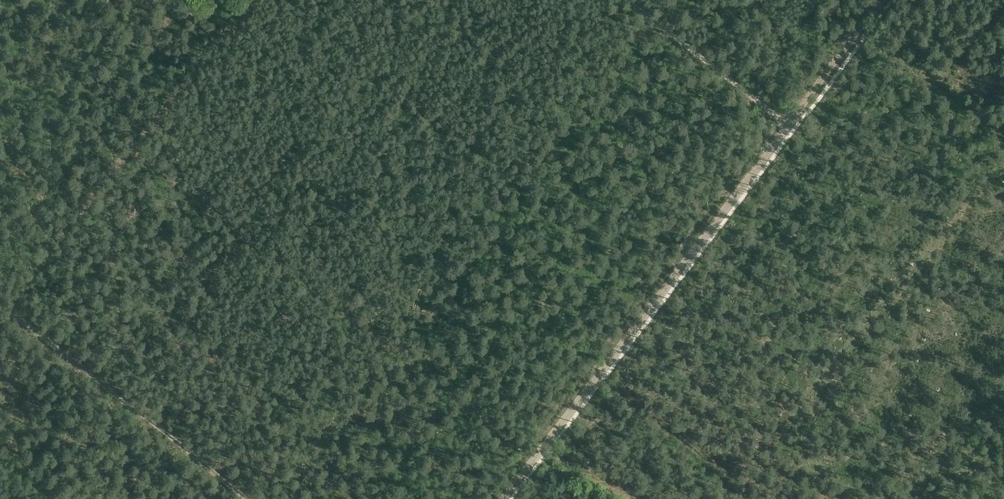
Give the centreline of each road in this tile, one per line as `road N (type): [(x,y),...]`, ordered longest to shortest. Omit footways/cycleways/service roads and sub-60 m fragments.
road 1 (track): [(883,0),(503,498)]
road 2 (track): [(5,302),(256,498)]
road 3 (track): [(631,0),(795,128)]

